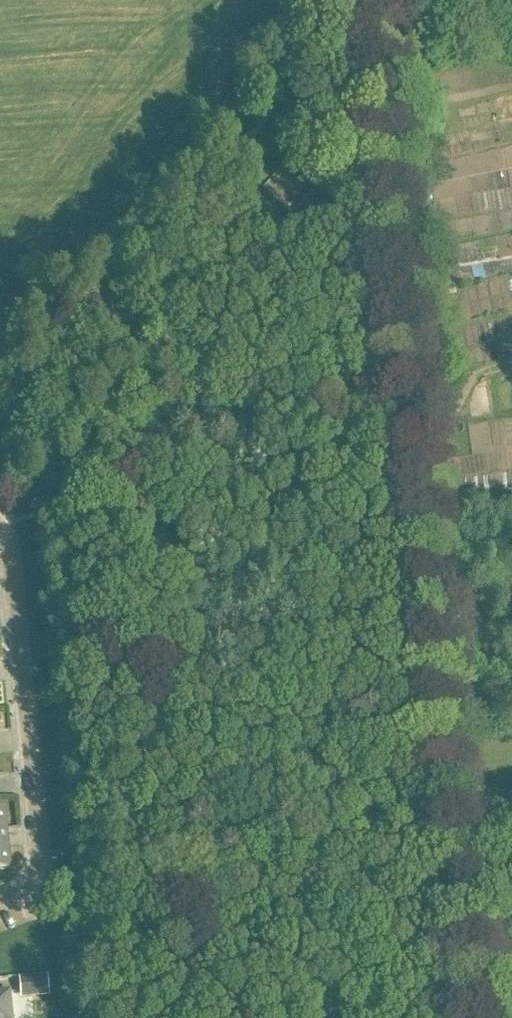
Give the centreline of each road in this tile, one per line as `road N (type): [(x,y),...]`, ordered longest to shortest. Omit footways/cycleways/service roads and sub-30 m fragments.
road 1 (unclassified): [(0,521),(41,872),(27,893),(0,903)]

